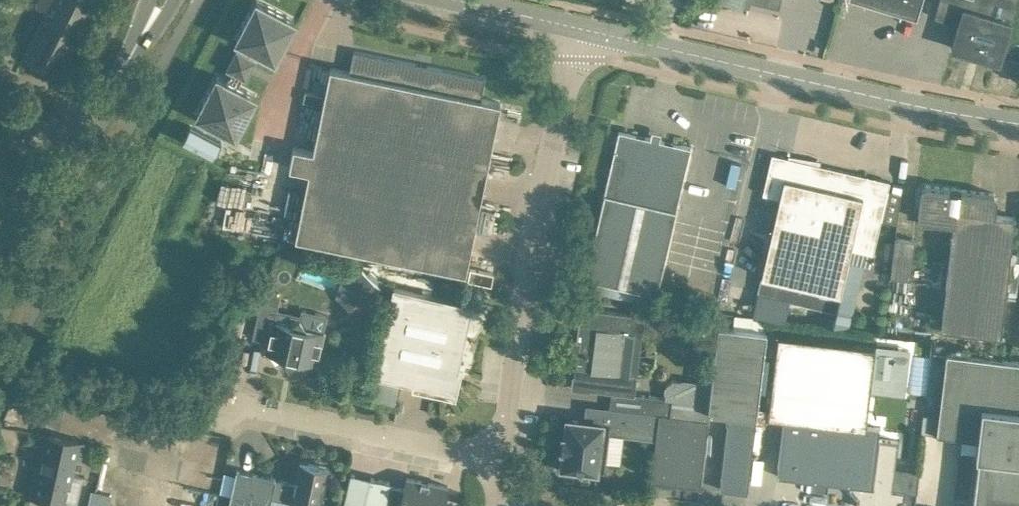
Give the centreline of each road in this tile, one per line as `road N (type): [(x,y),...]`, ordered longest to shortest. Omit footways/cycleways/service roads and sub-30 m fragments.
road 1 (tertiary): [(1018,126),(923,113),(583,33)]
road 2 (unclassified): [(503,448),(538,208),(583,33)]
road 3 (tertiary): [(0,307),(145,32)]
road 4 (unclassified): [(503,448),(199,389)]
road 5 (tertiary): [(583,33),(455,0)]

